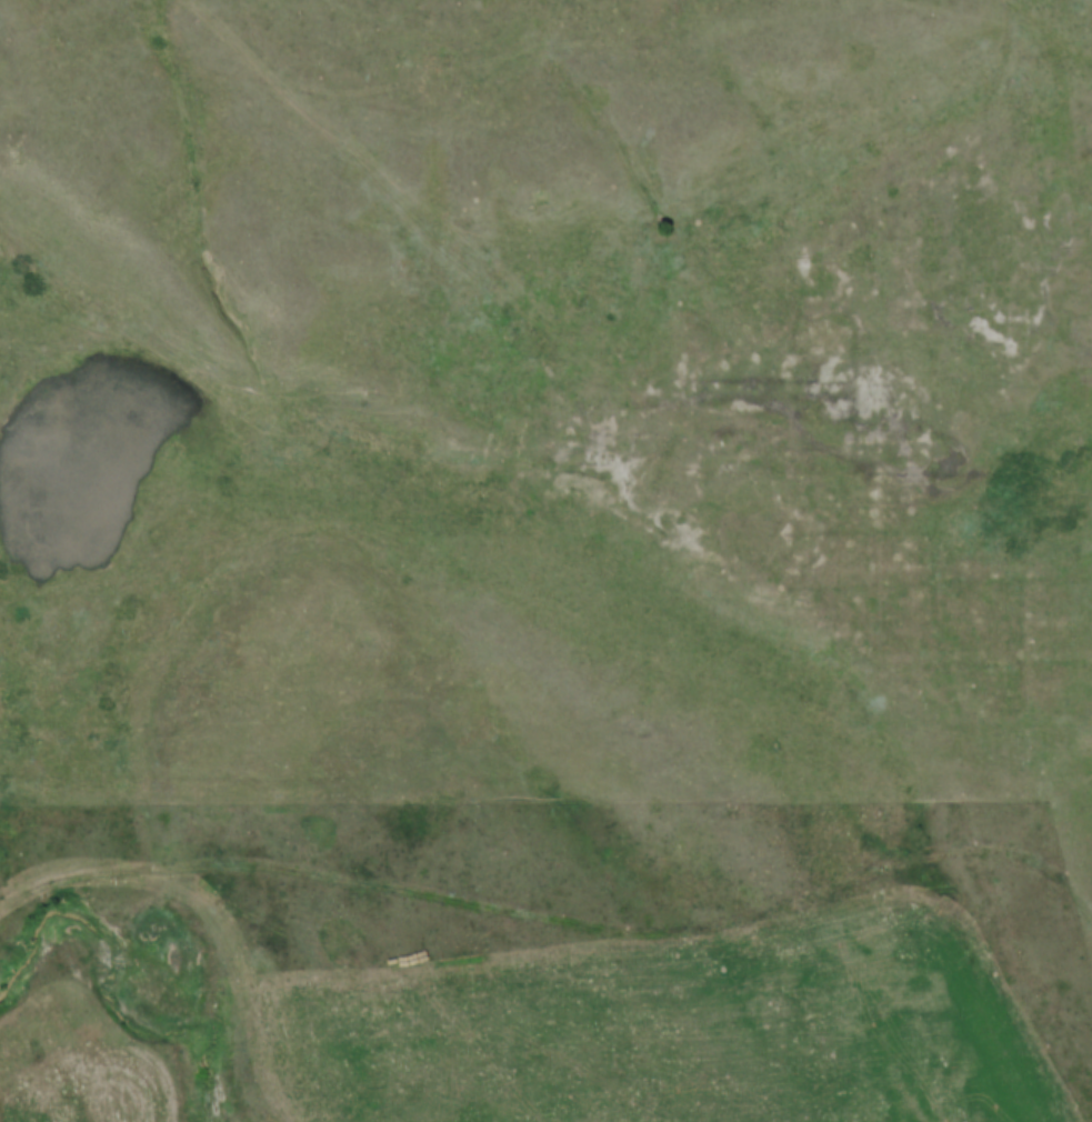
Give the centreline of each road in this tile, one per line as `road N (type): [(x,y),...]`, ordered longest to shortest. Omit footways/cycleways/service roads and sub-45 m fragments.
road 1 (track): [(0,916),(60,878),(182,864),(284,868),(692,942),(968,846),(1038,853),(1091,911)]

